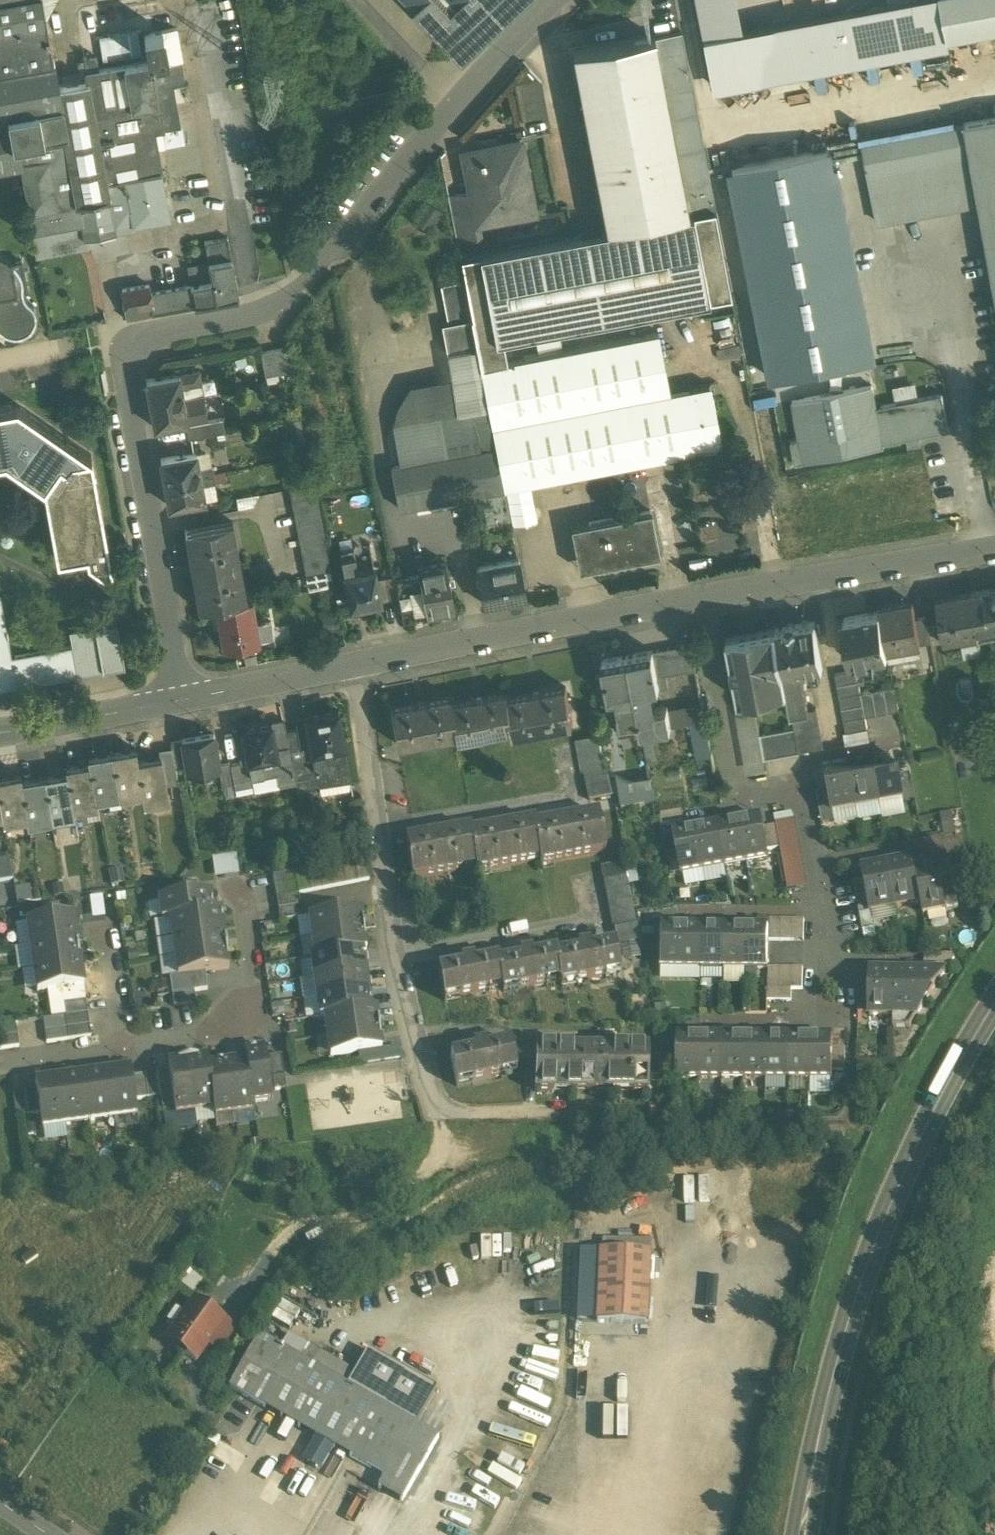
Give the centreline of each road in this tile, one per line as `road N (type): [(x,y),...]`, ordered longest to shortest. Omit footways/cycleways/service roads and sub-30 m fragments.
road 1 (residential): [(187,697),(122,350),(280,301),(555,0)]
road 2 (residential): [(352,661),(394,963),(431,1117),(657,1121)]
road 3 (secondary): [(994,999),(899,1184),(862,1280),(831,1382),(802,1534)]
road 4 (residential): [(835,1030),(801,788),(742,799),(701,597)]
road 5 (tertiary): [(701,597),(352,661)]
road 6 (tertiary): [(994,551),(701,597)]
road 7 (residential): [(234,886),(255,1025),(116,1046)]
road 8 (tertiary): [(187,697),(0,731)]
road 9 (tertiary): [(352,661),(187,697)]

